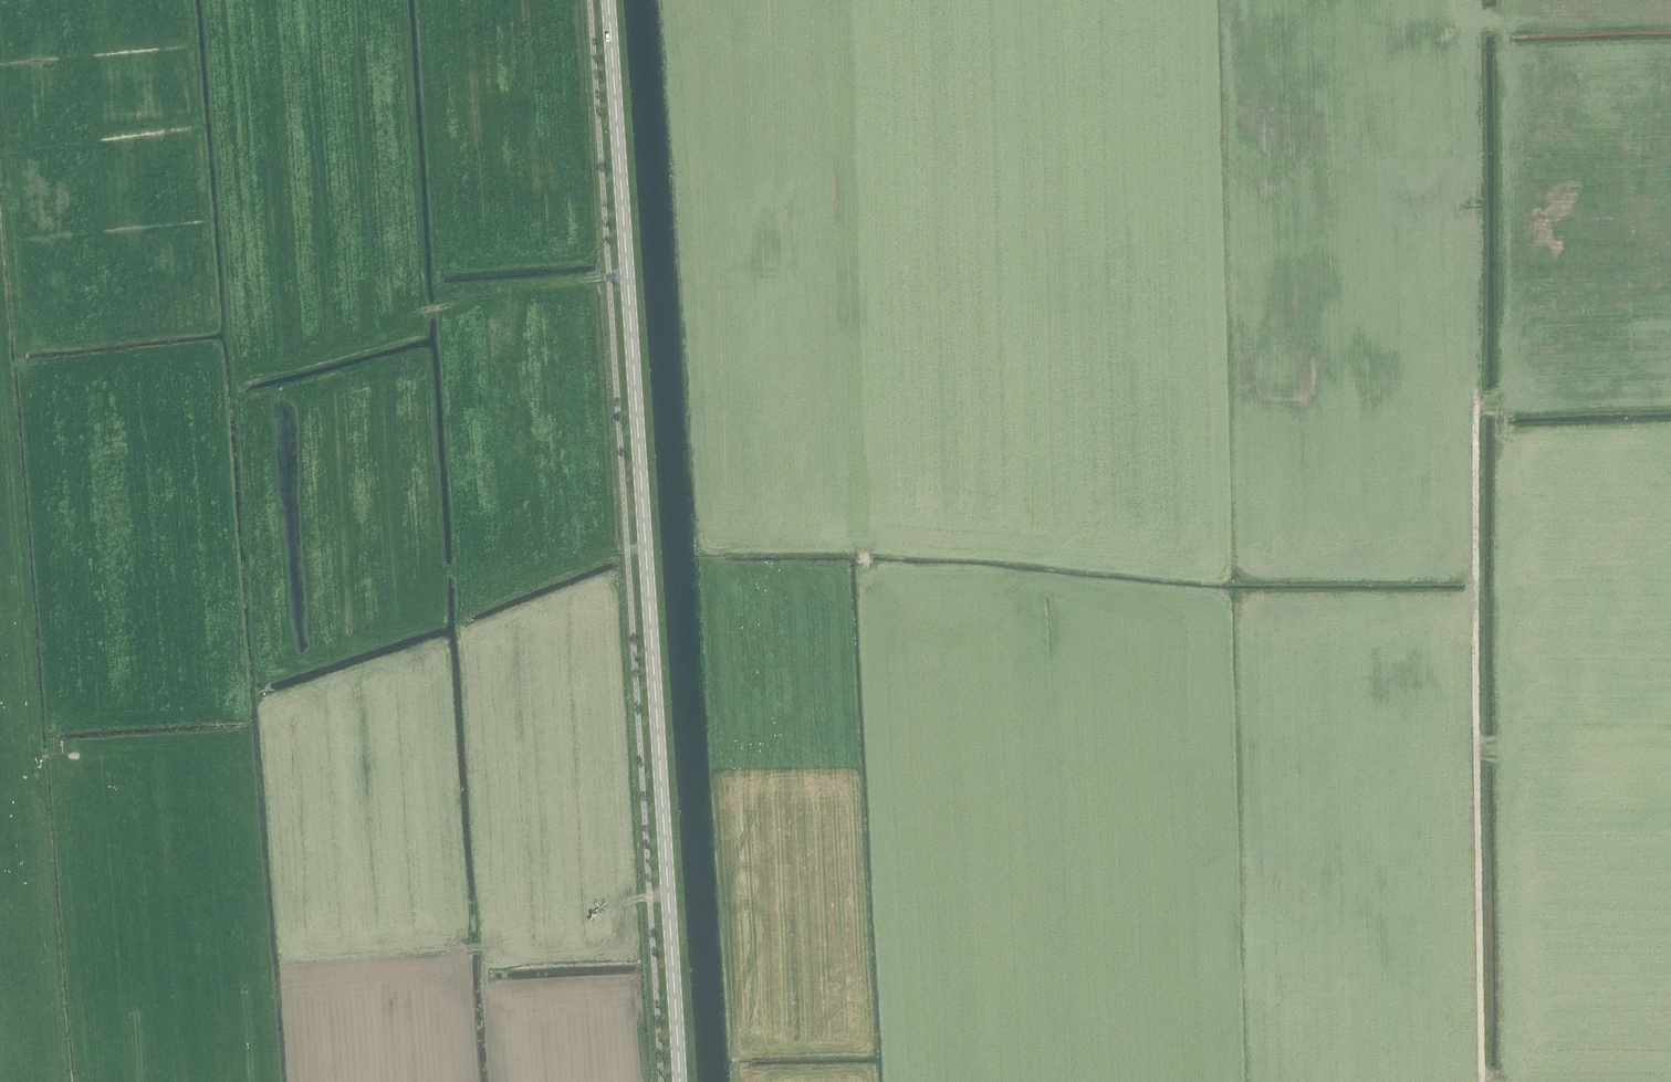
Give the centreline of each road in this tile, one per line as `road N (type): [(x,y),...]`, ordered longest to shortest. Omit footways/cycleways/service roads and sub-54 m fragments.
road 1 (primary): [(679,1081),(607,0)]

